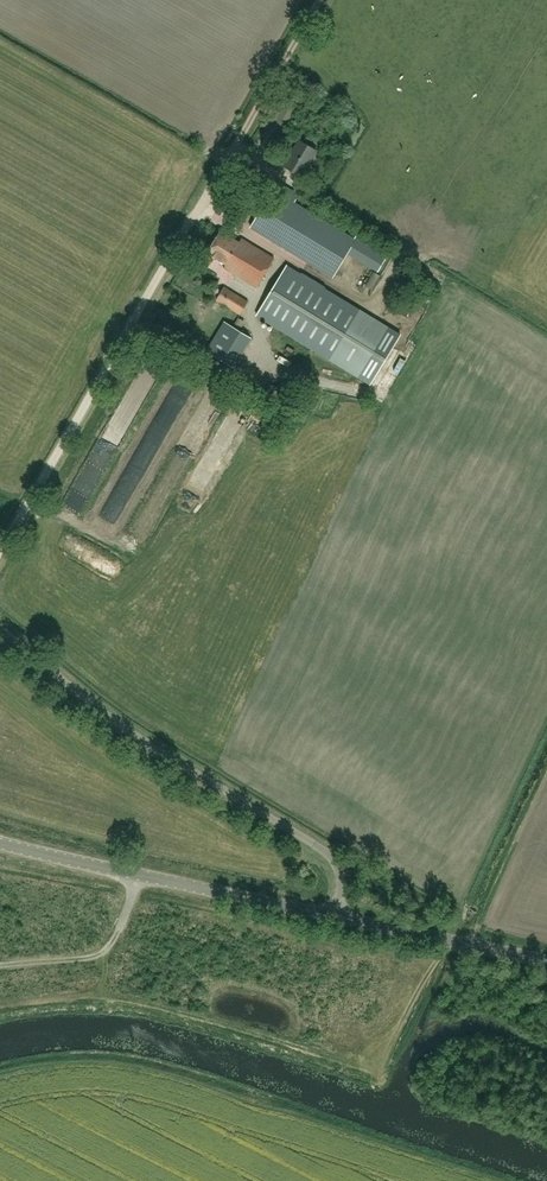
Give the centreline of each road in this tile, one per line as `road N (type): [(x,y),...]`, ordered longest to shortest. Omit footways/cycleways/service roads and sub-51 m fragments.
road 1 (unclassified): [(0,552),(320,0)]
road 2 (unclassified): [(335,916),(341,881),(329,853),(133,732),(0,626)]
road 3 (tertiary): [(335,916),(0,842)]
road 4 (tertiary): [(546,961),(335,916)]

